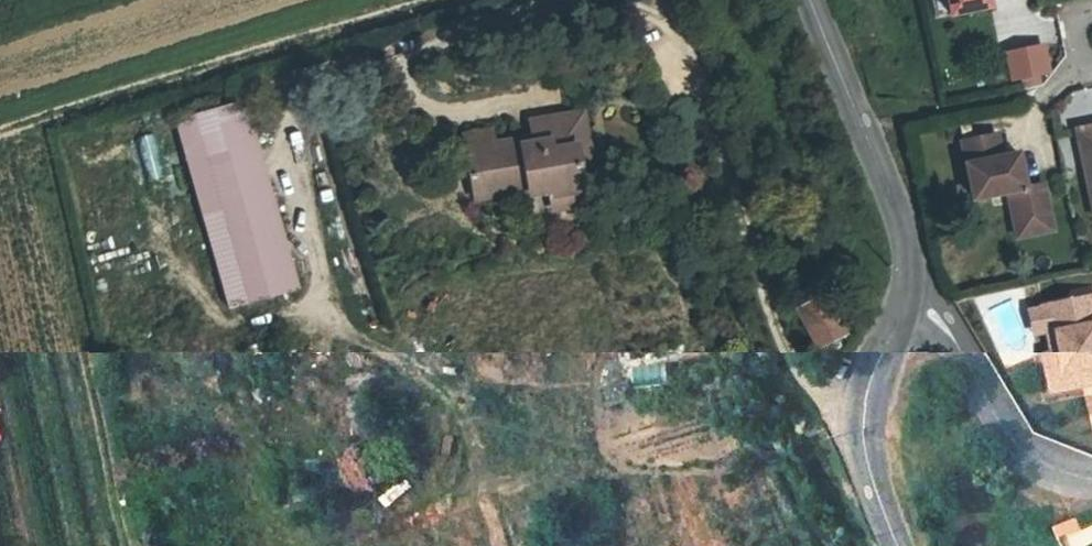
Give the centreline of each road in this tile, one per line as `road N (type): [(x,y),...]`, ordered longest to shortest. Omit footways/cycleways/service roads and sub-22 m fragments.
road 1 (track): [(602,0),(304,76),(287,105),(280,146),(308,282)]
road 2 (track): [(854,429),(788,369),(663,0)]
road 3 (tertiary): [(910,265),(854,429),(894,545)]
road 4 (residential): [(910,265),(1008,447),(1091,478)]
road 5 (tertiary): [(812,0),(910,265)]
road 6 (track): [(398,52),(406,86),(428,112),(549,98)]

